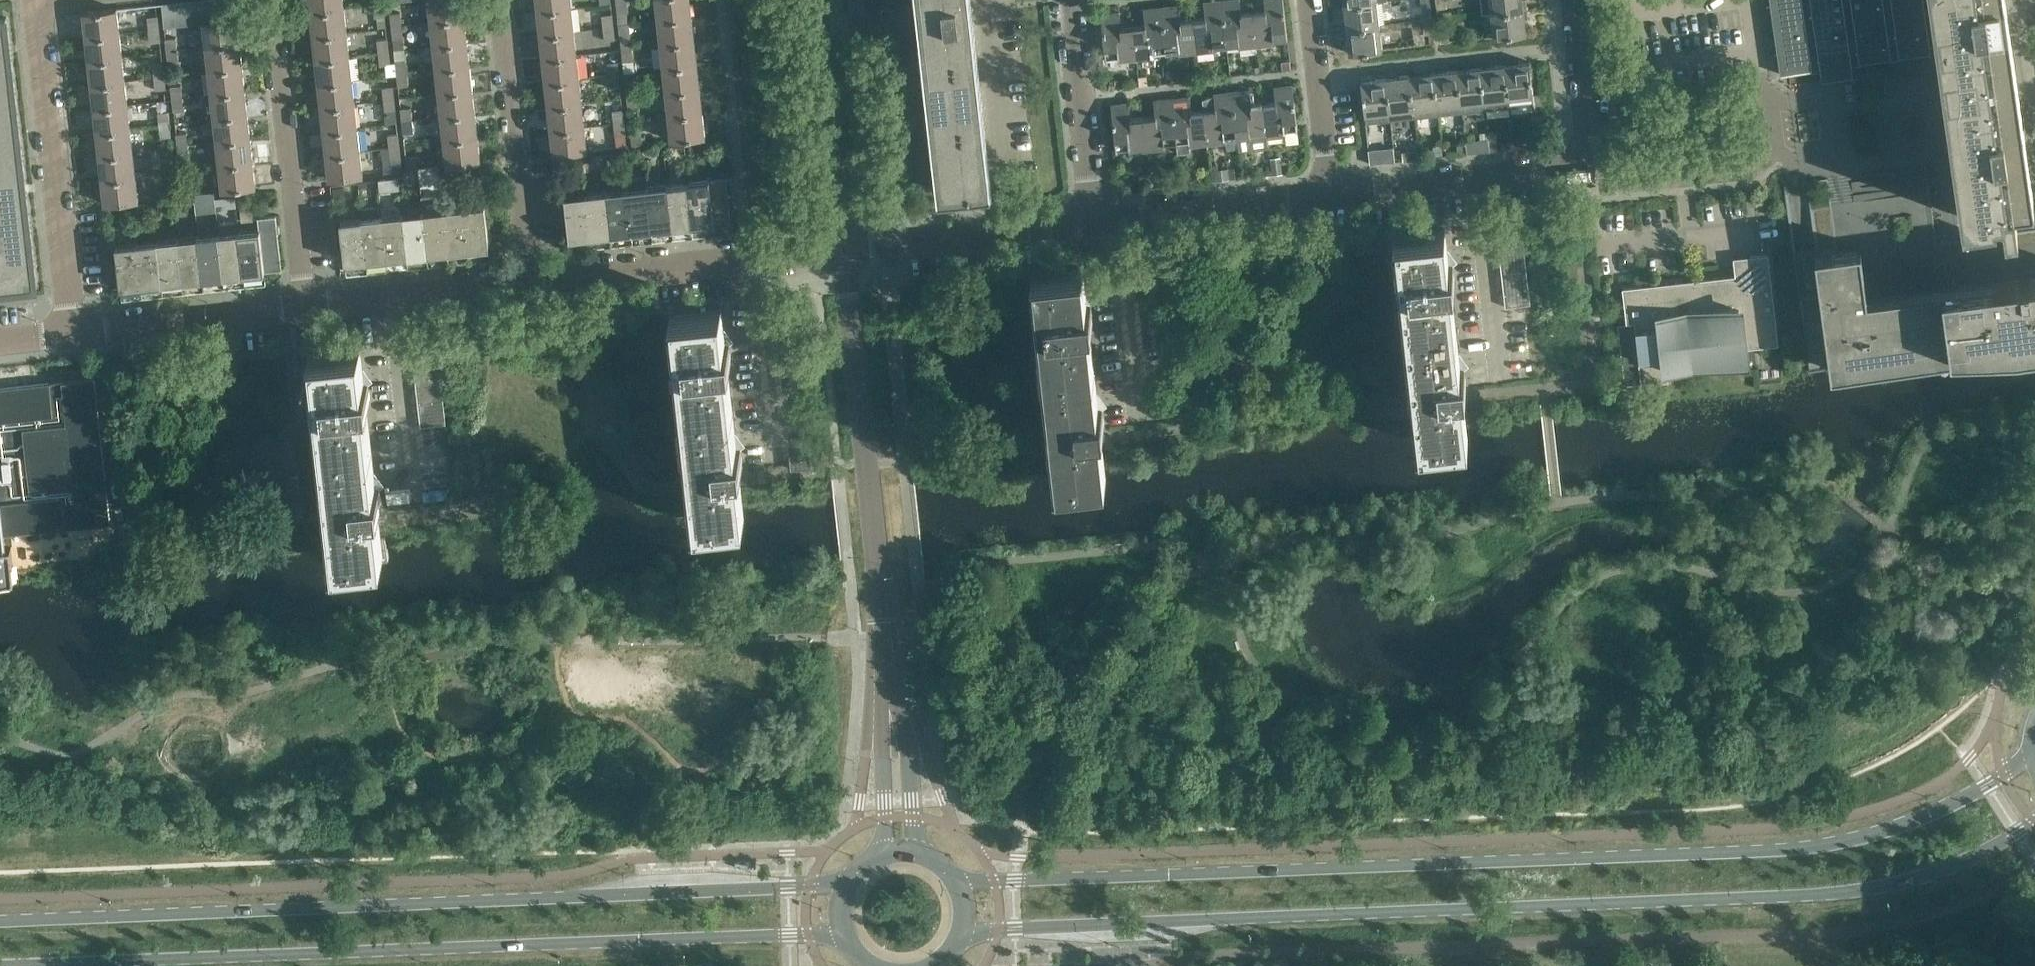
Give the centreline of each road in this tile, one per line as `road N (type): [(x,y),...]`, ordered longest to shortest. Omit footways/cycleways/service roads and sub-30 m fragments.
road 1 (secondary): [(2031,735),(2005,769),(1963,795),(1850,838),(960,880)]
road 2 (secondary): [(963,929),(1882,886),(1953,864),(2034,821)]
road 3 (secondary): [(844,874),(0,917)]
road 4 (secondary): [(0,965),(843,940)]
road 5 (residential): [(82,331),(51,0)]
road 6 (residential): [(309,304),(285,0)]
road 7 (residential): [(531,278),(506,0)]
road 8 (unclassified): [(844,245),(823,0)]
road 9 (unclassified): [(921,846),(881,607)]
road 10 (unclassified): [(881,607),(884,844)]
road 11 (unclassified): [(844,245),(1076,213)]
road 12 (unclassified): [(1097,211),(1327,193)]
road 13 (unclassified): [(82,331),(309,304)]
road 14 (unclassified): [(868,472),(844,245)]
road 15 (residential): [(768,467),(743,253)]
road 16 (unclassified): [(531,278),(743,253)]
road 17 (residential): [(1076,213),(1066,0)]
road 18 (residential): [(1120,422),(1097,211)]
road 19 (residential): [(1309,0),(1327,193)]
road 20 (residential): [(1494,371),(1473,179)]
road 21 (residential): [(413,486),(396,294)]
road 22 (residential): [(1592,152),(1616,166),(1766,148)]
road 23 (unclassified): [(1592,152),(1579,0)]
road 24 (unclassified): [(1327,193),(1473,179)]
road 25 (unclassified): [(396,294),(531,278)]
road 26 (unclassified): [(868,472),(881,607)]
road 27 (unclassified): [(1473,179),(1574,165),(1592,152)]
road 28 (residential): [(1766,148),(1793,157),(1805,249)]

